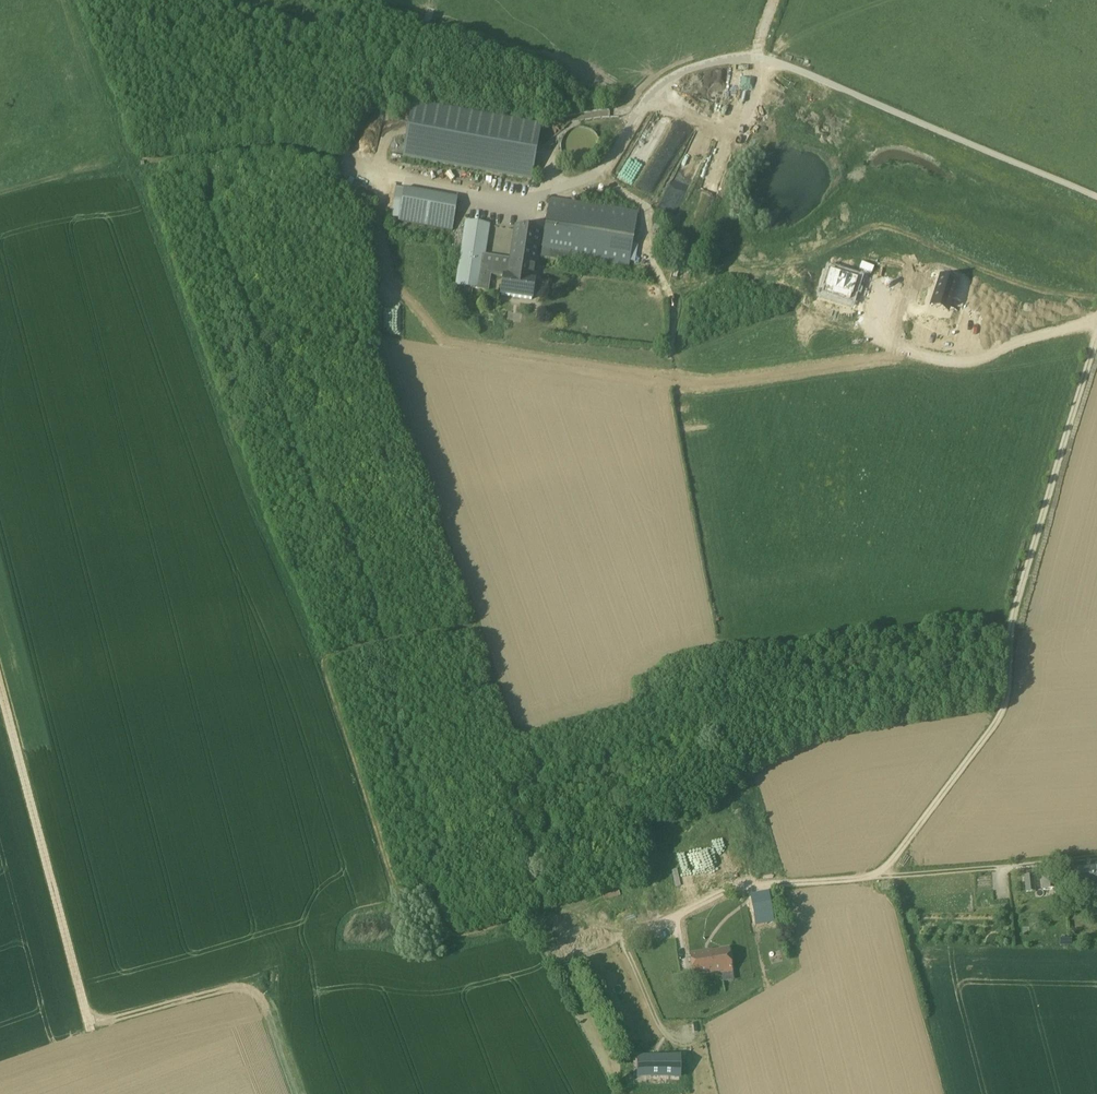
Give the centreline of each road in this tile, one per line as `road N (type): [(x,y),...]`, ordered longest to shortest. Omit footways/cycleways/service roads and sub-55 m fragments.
road 1 (track): [(0,193),(134,161),(262,522),(324,661),(397,893),(430,890),(449,938),(536,914)]
road 2 (track): [(1096,331),(1016,602),(1003,711),(896,856),(870,877)]
road 3 (track): [(0,688),(89,1026),(241,986)]
road 4 (track): [(1096,857),(747,887),(674,918)]
road 5 (track): [(1096,199),(784,66),(716,61)]
road 6 (track): [(342,159),(286,146),(134,161)]
road 7 (track): [(324,661),(479,625)]
road 8 (track): [(301,1093),(266,996),(241,986)]

